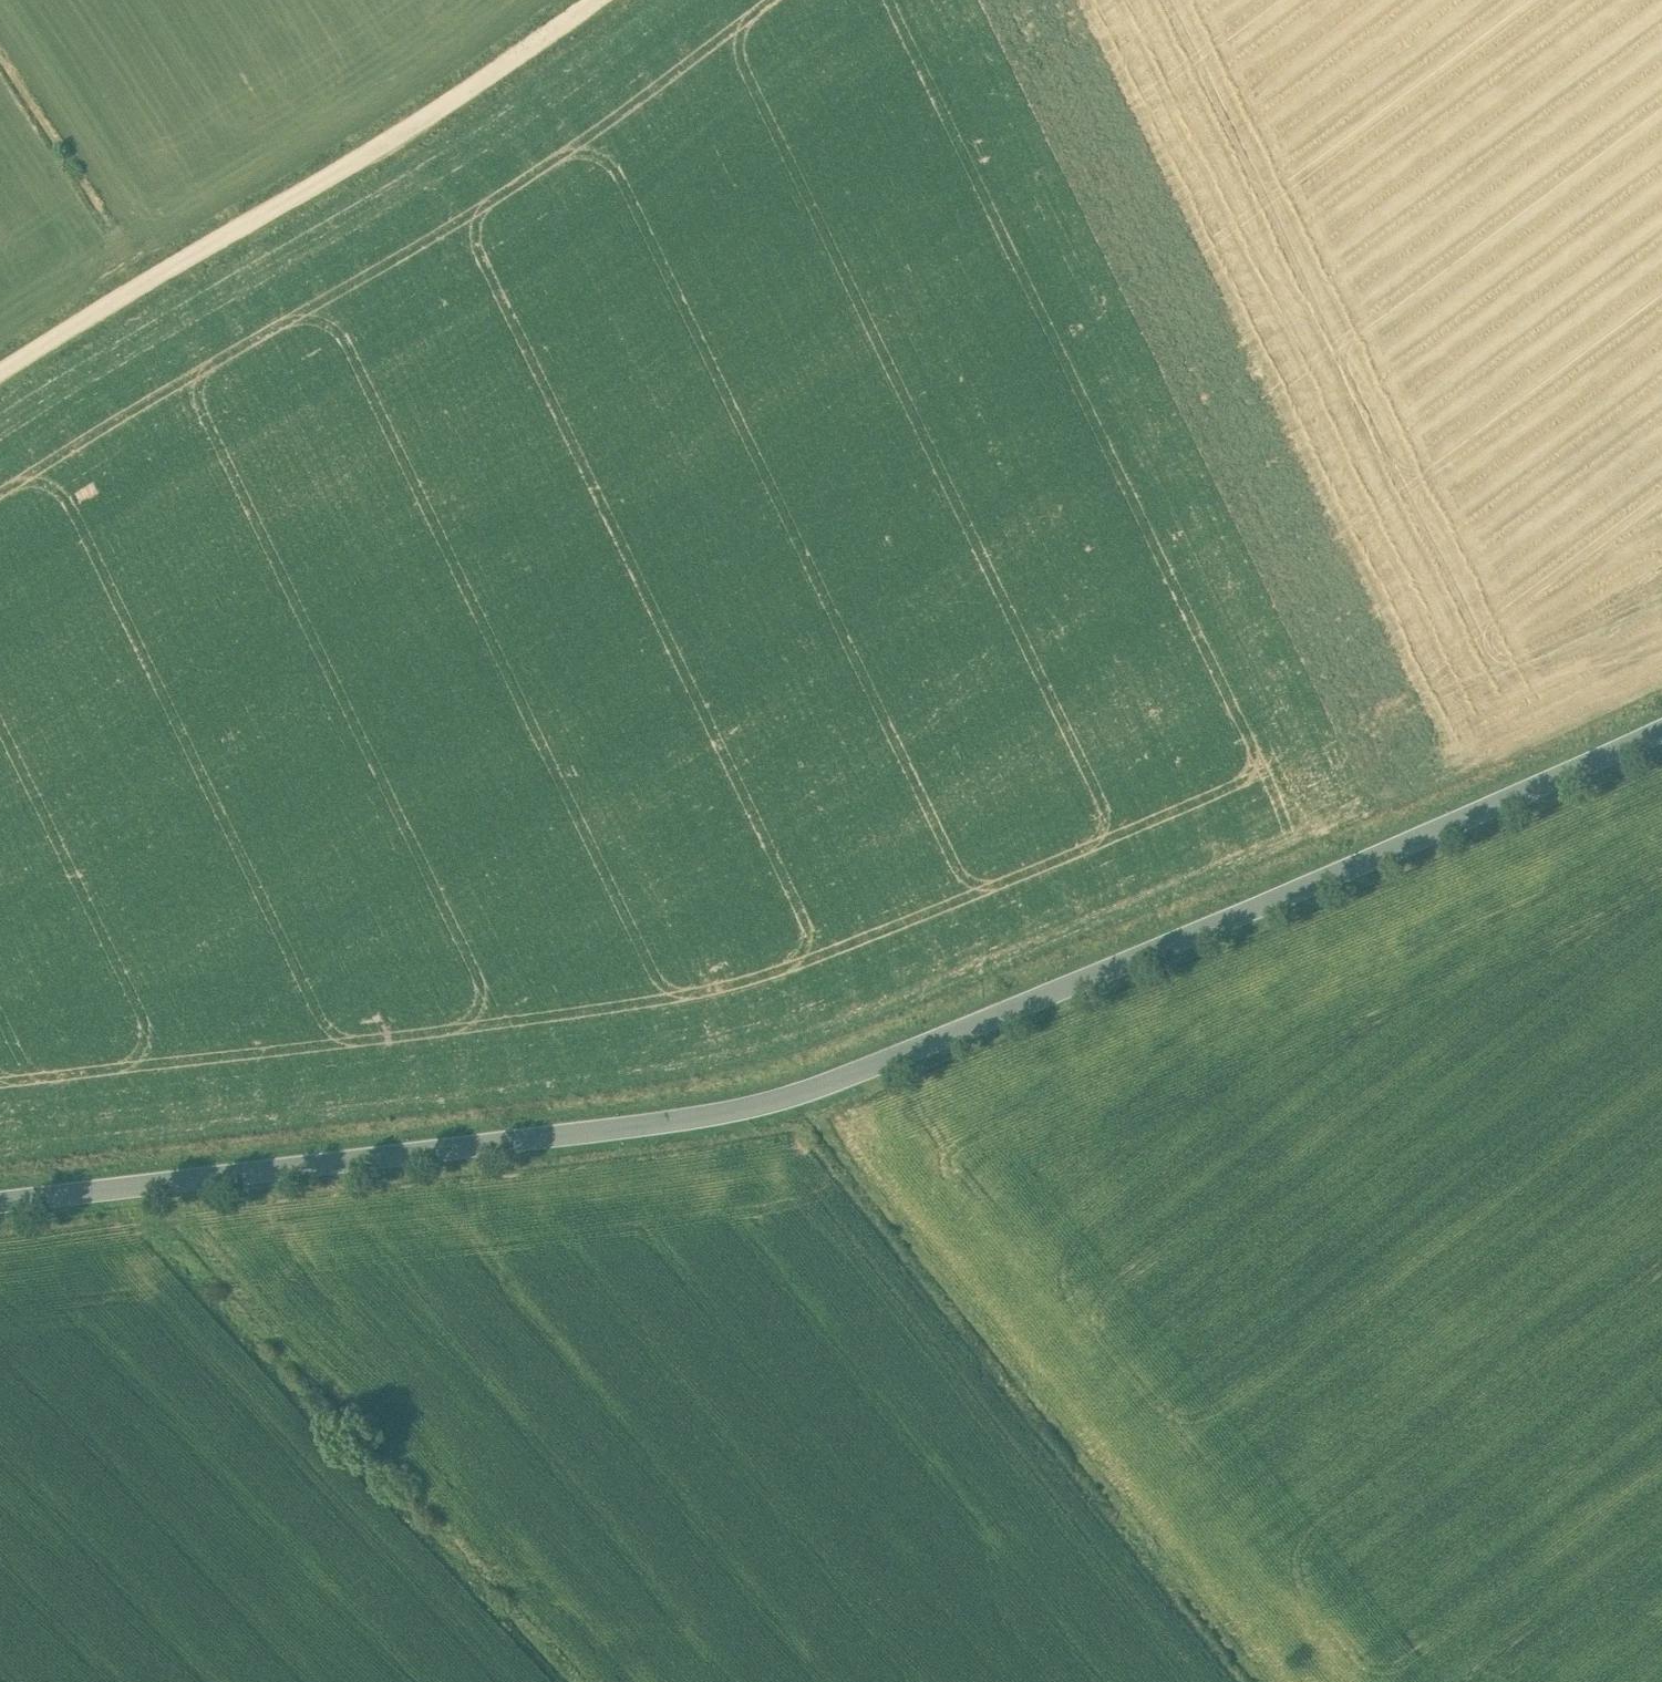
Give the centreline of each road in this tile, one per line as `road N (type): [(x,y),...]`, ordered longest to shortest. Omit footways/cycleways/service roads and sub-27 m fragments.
road 1 (tertiary): [(1661,724),(1176,943),(844,1080),(632,1123),(0,1198)]
road 2 (track): [(0,369),(180,258),(344,171),(602,0)]

